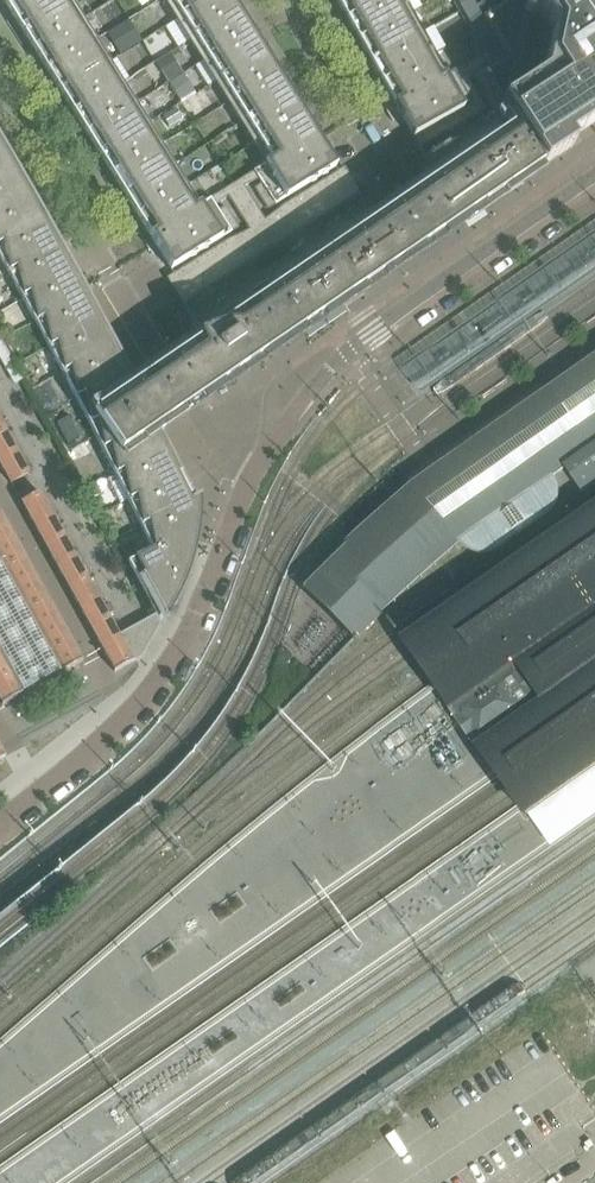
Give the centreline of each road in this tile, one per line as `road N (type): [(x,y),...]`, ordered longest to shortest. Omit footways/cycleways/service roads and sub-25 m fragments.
road 1 (residential): [(0,825),(130,718),(175,664),(207,607),(245,490)]
road 2 (residential): [(245,490),(294,409),(347,351),(445,275)]
road 3 (residential): [(245,490),(117,268)]
road 4 (residential): [(445,275),(594,173)]
road 5 (residential): [(445,275),(356,128)]

